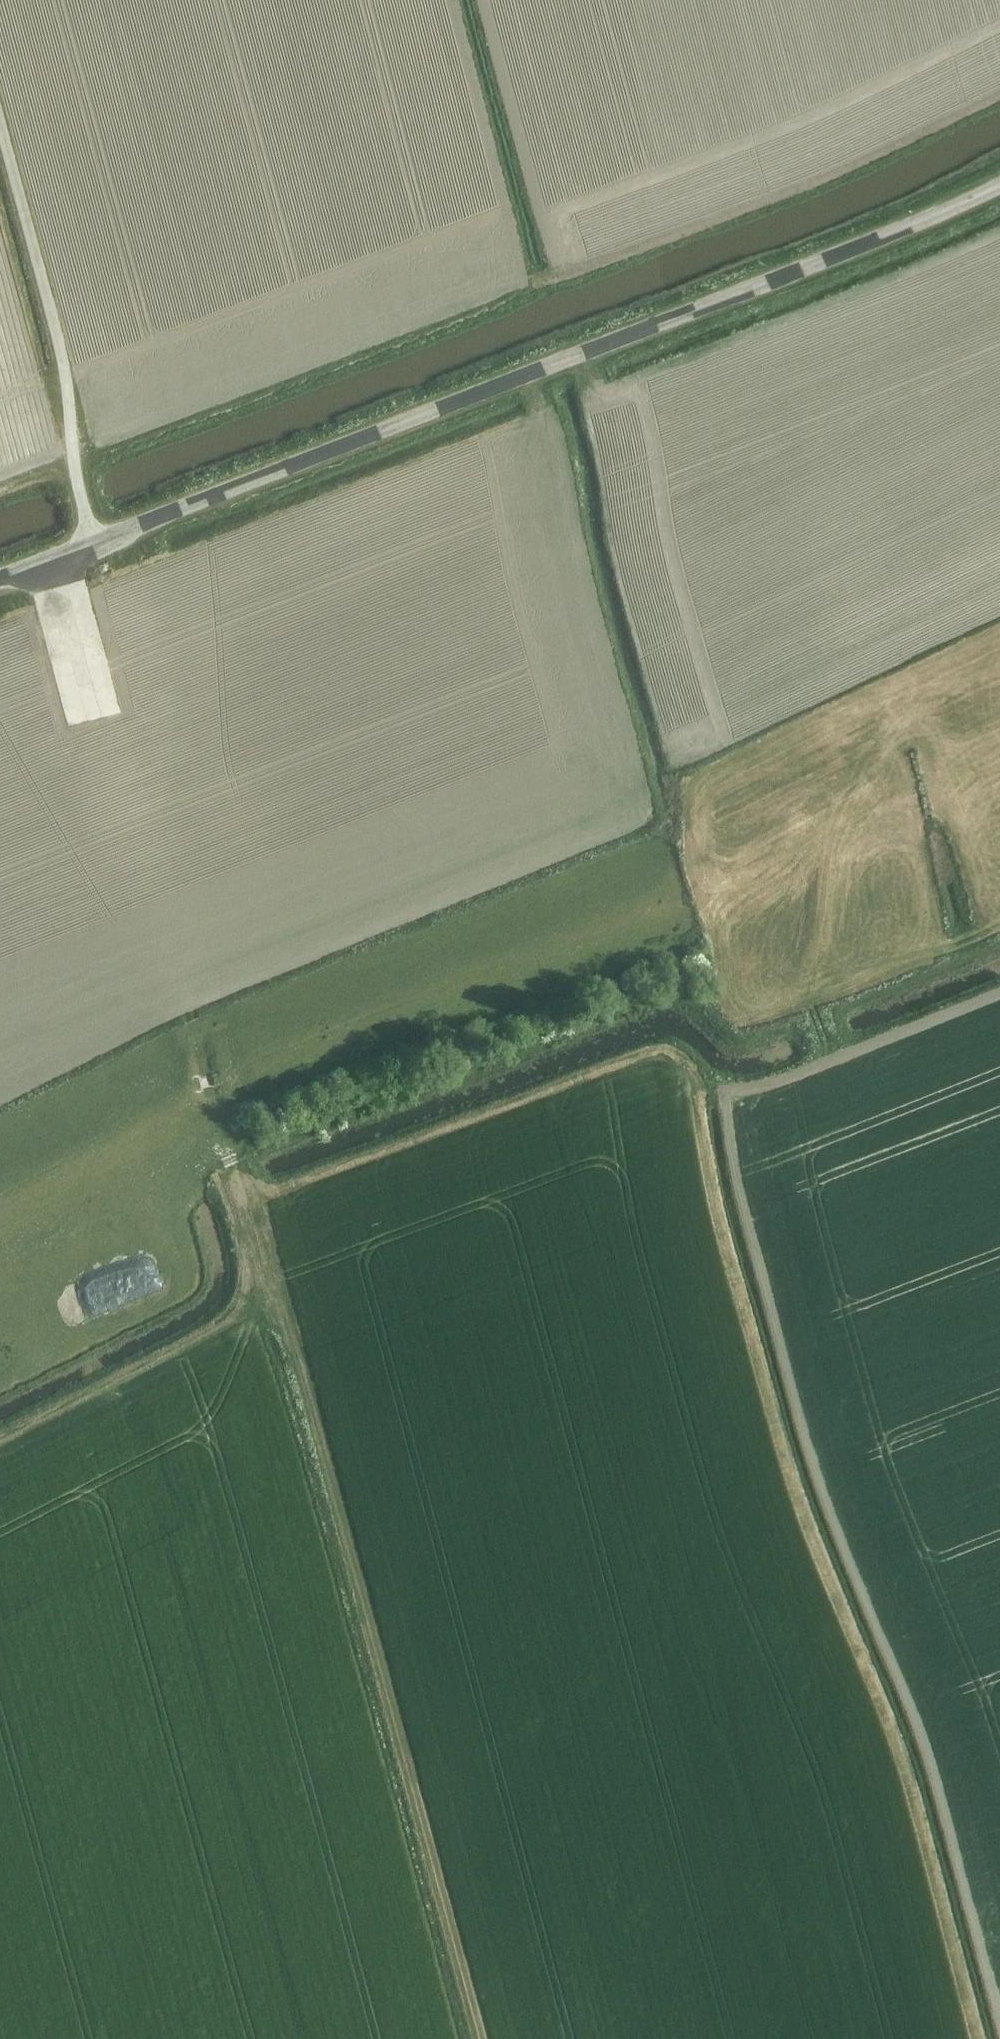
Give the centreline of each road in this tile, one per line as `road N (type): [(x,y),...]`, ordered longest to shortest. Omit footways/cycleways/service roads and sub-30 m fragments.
road 1 (unclassified): [(223,490),(735,298),(999,181)]
road 2 (unclassified): [(223,490),(88,533),(61,355),(0,126)]
road 3 (unclassified): [(0,578),(223,490)]

